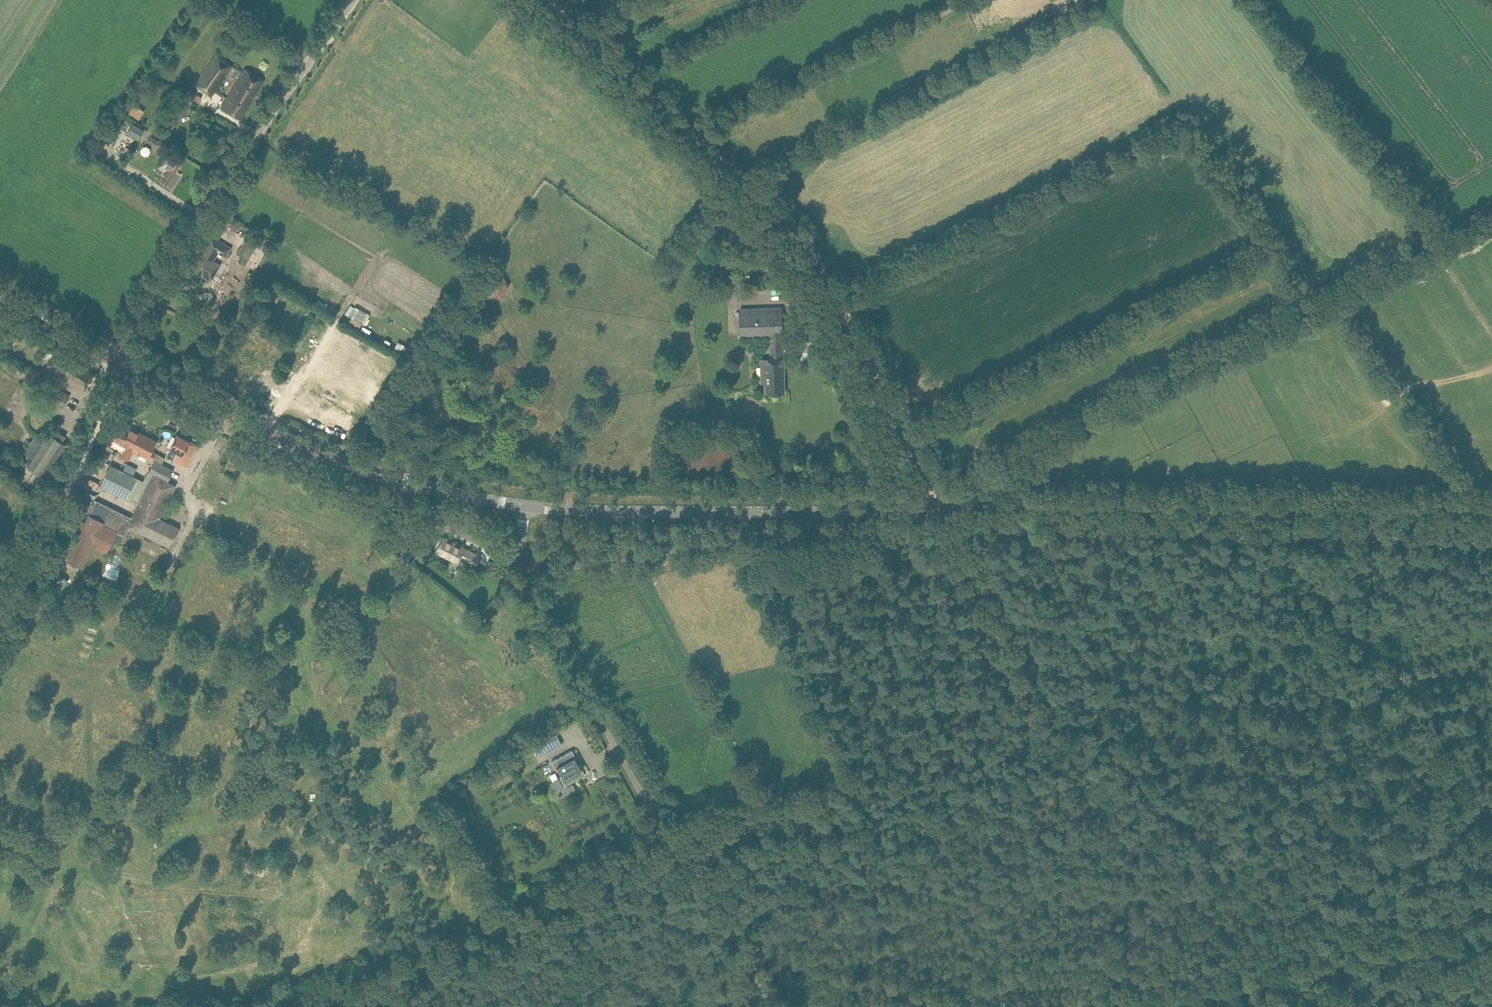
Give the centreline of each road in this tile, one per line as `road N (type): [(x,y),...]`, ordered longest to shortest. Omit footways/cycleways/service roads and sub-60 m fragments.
road 1 (secondary): [(1491,507),(528,505)]
road 2 (track): [(956,502),(932,485),(803,241),(720,150),(556,0)]
road 3 (track): [(956,502),(962,483),(1491,210)]
road 4 (unclassified): [(118,364),(124,340),(355,0)]
road 5 (secondary): [(528,505),(437,489),(279,439),(118,364)]
road 6 (track): [(1069,766),(1491,823)]
road 7 (unclassified): [(666,837),(568,664),(525,562)]
road 8 (track): [(0,626),(97,428),(118,364)]
road 9 (track): [(968,531),(1069,766)]
road 10 (secondary): [(118,364),(0,292)]
road 11 (residential): [(400,517),(430,518),(525,562)]

